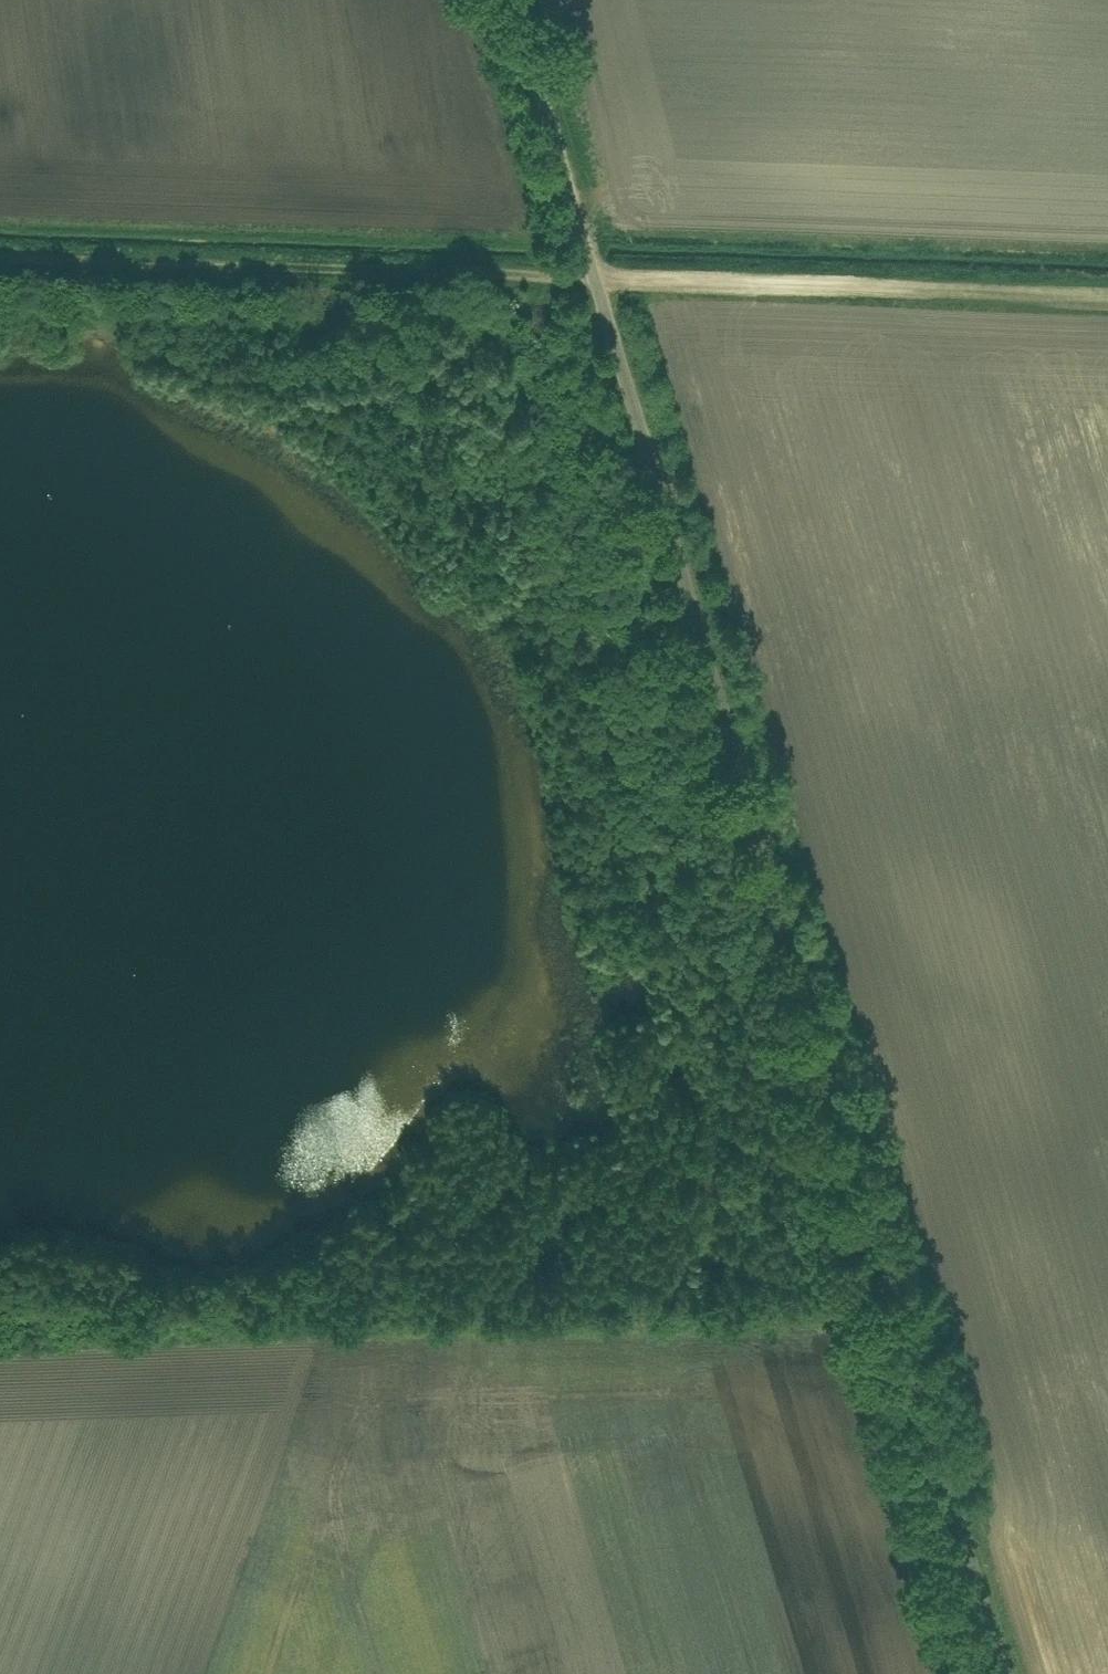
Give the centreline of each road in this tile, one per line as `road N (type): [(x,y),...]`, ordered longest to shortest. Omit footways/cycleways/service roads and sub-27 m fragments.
road 1 (unclassified): [(991,1673),(579,284)]
road 2 (unclassified): [(0,262),(579,284)]
road 3 (unclassified): [(579,284),(1107,302)]
road 4 (unclassified): [(579,284),(497,0)]

